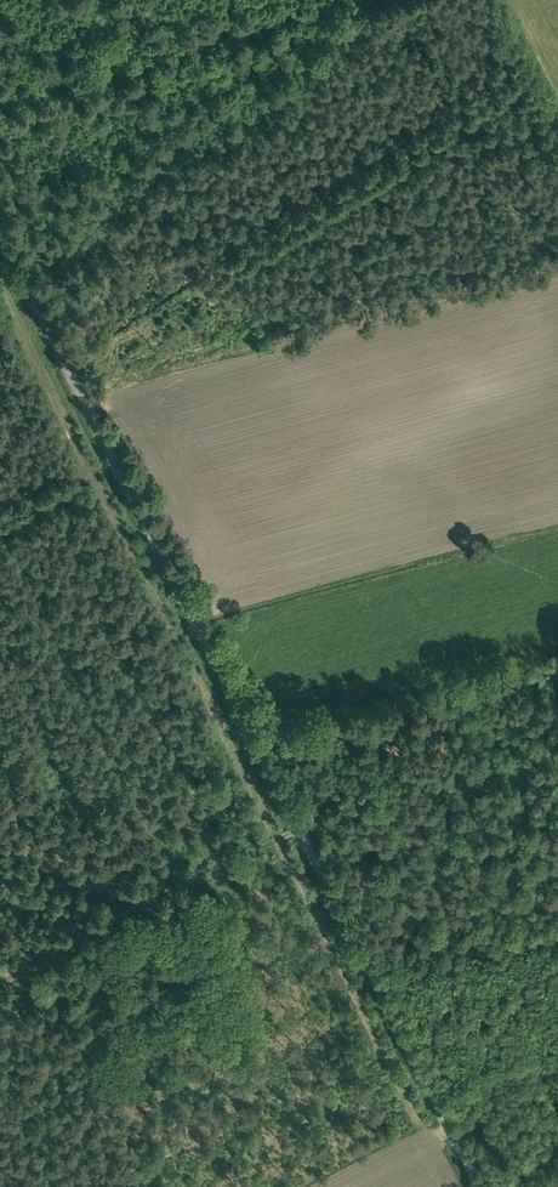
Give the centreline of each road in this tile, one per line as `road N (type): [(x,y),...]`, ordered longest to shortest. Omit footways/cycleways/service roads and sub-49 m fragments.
road 1 (unclassified): [(0,233),(482,1186)]
road 2 (track): [(0,104),(349,0)]
road 3 (track): [(297,817),(150,878),(0,981)]

